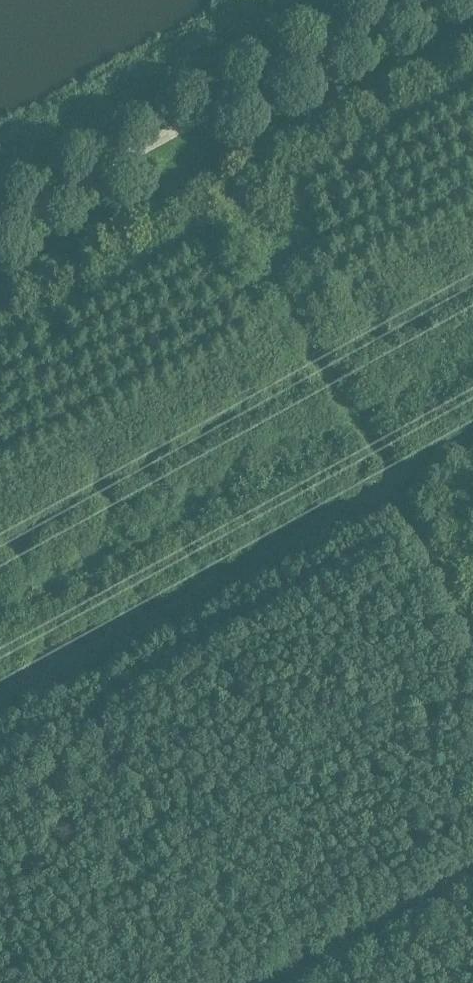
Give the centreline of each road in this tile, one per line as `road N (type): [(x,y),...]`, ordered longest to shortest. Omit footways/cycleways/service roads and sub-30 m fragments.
road 1 (unclassified): [(419,0),(0,227)]

